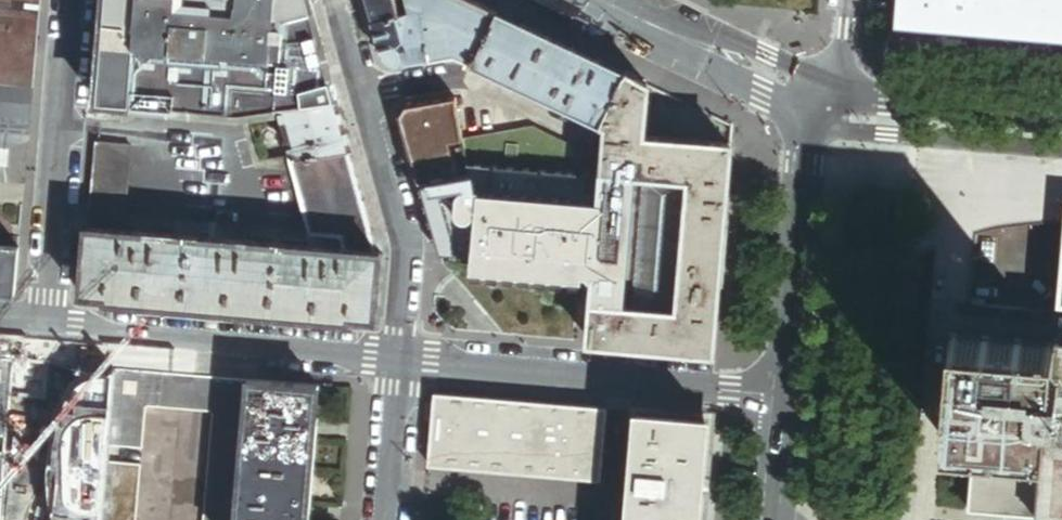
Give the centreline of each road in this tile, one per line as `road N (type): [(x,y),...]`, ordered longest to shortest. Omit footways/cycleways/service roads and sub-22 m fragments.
road 1 (residential): [(788,393),(398,360)]
road 2 (residential): [(398,360),(408,257),(344,0)]
road 3 (residential): [(398,360),(49,331)]
road 4 (residential): [(49,331),(73,0)]
road 5 (secondary): [(813,98),(788,393)]
road 6 (secondary): [(1061,119),(813,98)]
road 7 (tertiary): [(605,0),(813,98)]
road 8 (residential): [(398,360),(385,519)]
road 9 (secondary): [(788,393),(778,519)]

